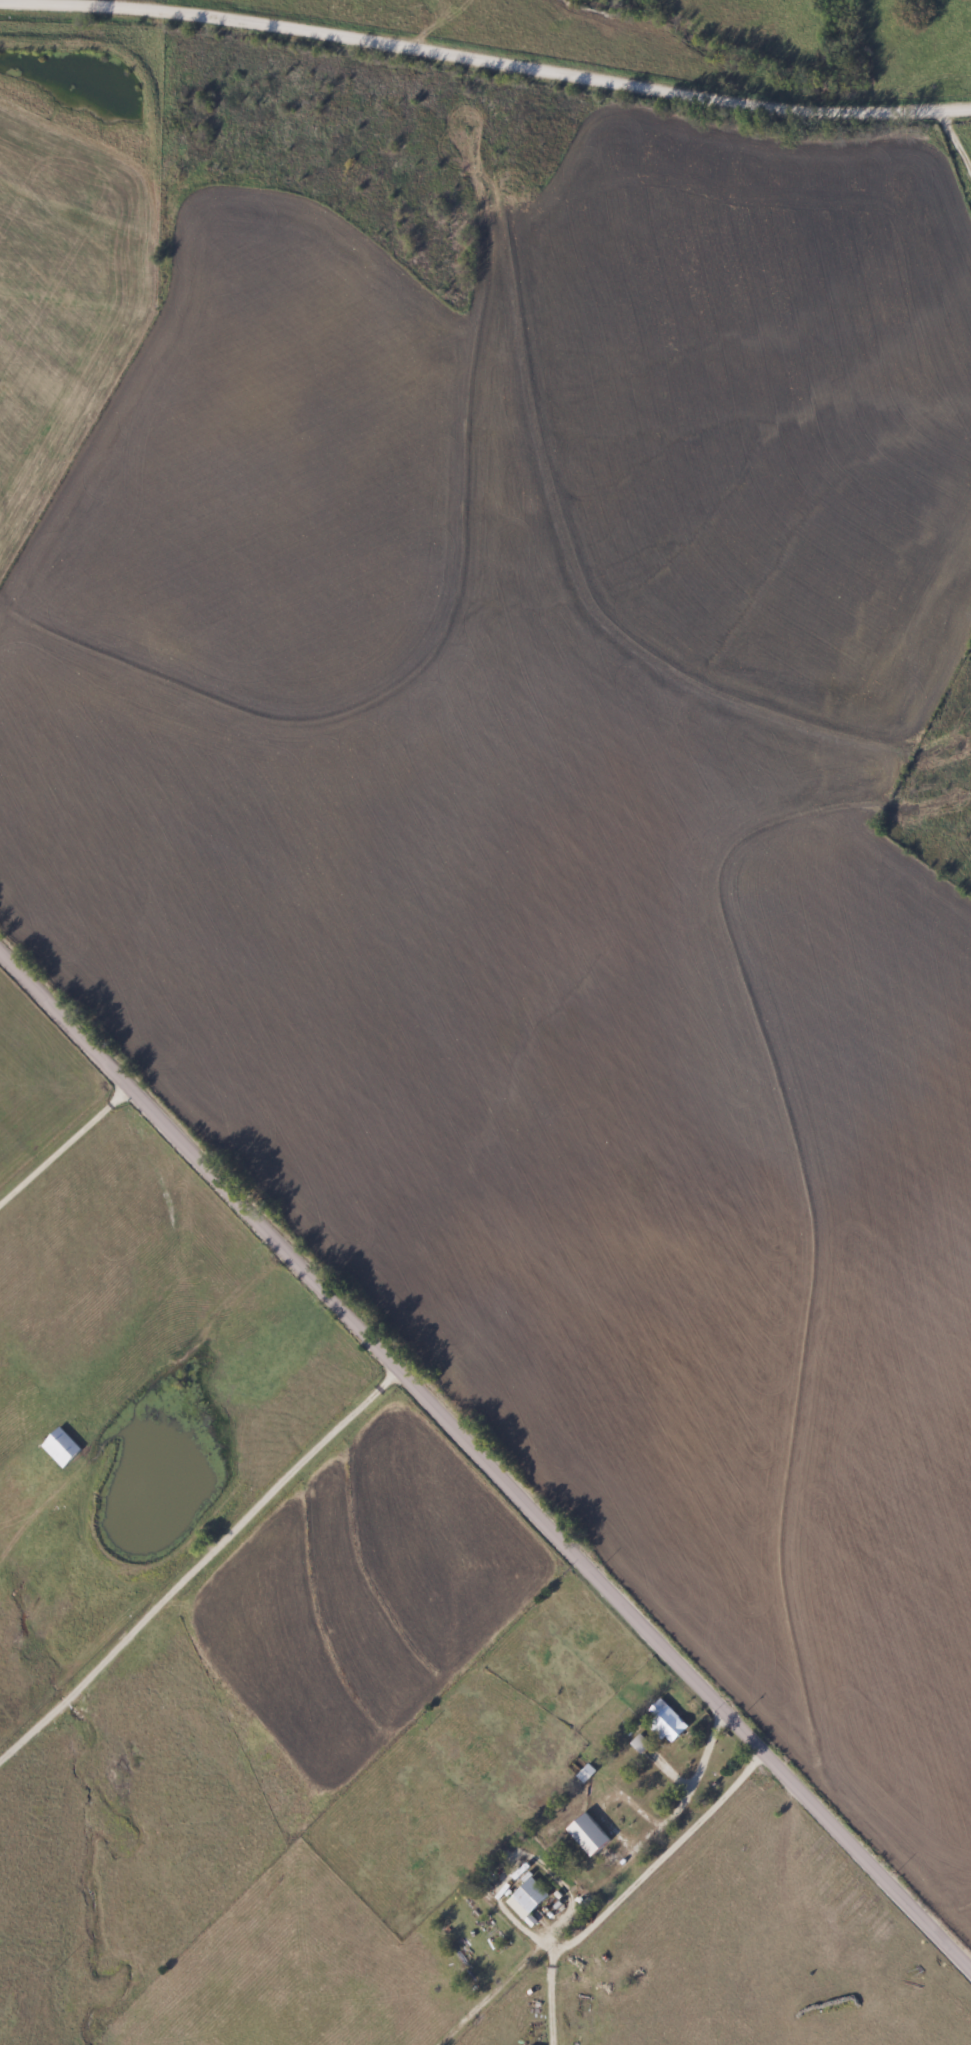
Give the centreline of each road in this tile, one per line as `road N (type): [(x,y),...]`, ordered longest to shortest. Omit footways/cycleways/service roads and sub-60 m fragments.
road 1 (residential): [(970,1987),(0,953)]
road 2 (residential): [(970,100),(813,95),(242,18),(0,11)]

